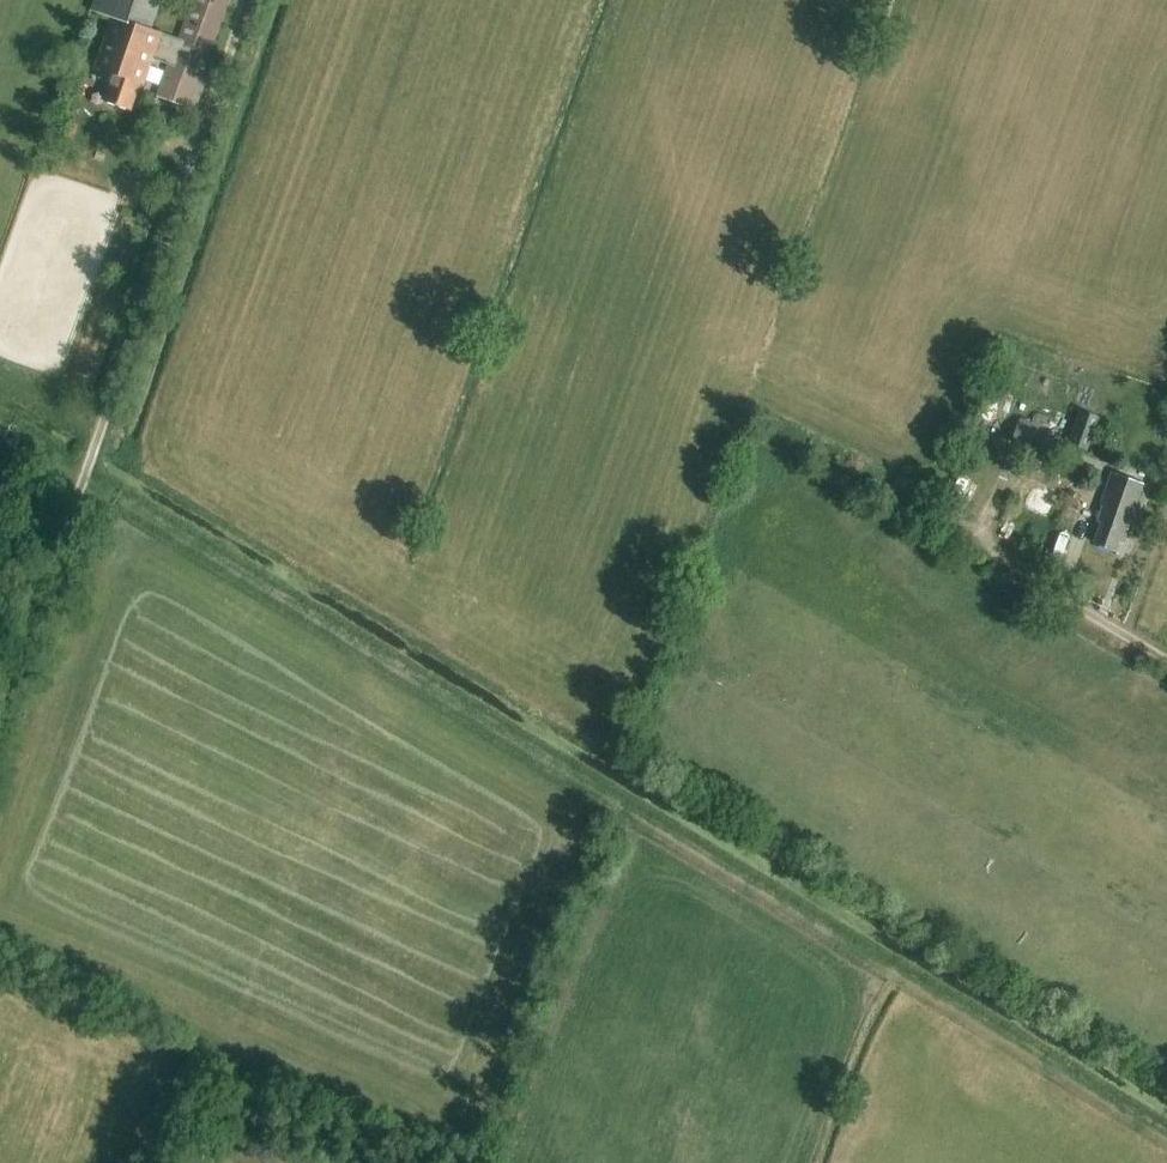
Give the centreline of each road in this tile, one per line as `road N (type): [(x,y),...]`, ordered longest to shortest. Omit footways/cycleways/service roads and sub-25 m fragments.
road 1 (track): [(0,717),(252,0)]
road 2 (track): [(615,743),(1166,1084)]

